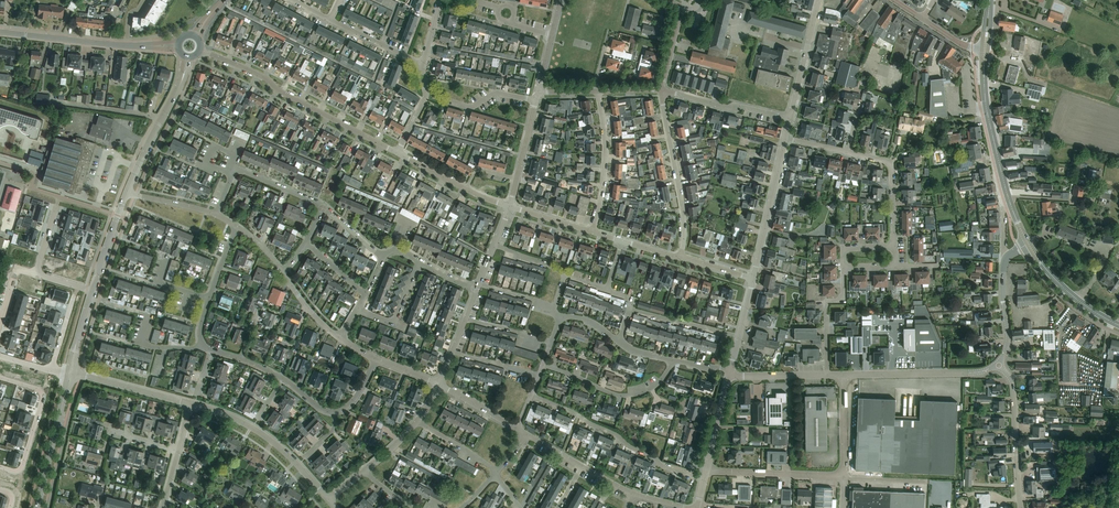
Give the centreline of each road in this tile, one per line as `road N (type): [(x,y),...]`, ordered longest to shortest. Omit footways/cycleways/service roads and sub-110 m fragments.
road 1 (unclassified): [(397,153),(200,50)]
road 2 (residential): [(704,478),(665,467),(532,394)]
road 3 (unclassified): [(178,45),(0,32)]
road 4 (unclassified): [(329,500),(255,429),(190,404)]
road 5 (residential): [(680,257),(683,212),(661,90)]
road 6 (unclassified): [(845,374),(978,372),(998,365)]
road 7 (residential): [(543,365),(629,395),(653,387),(672,360)]
road 8 (tertiary): [(126,193),(188,58)]
road 9 (unclassified): [(1021,507),(1013,387),(998,365)]
road 10 (unclassified): [(753,279),(785,139)]
road 11 (residential): [(593,232),(605,155),(597,91)]
road 12 (residential): [(0,467),(22,467),(42,398),(0,378)]
road 13 (residential): [(844,478),(706,468)]
road 14 (residential): [(790,118),(661,90)]
road 15 (secondary): [(1012,207),(984,79)]
road 16 (residential): [(895,247),(890,162),(848,152)]
road 17 (secondary): [(1118,325),(1072,296),(1027,241)]
road 18 (residential): [(91,294),(38,271),(56,207)]
road 19 (unclassified): [(790,118),(818,0)]

